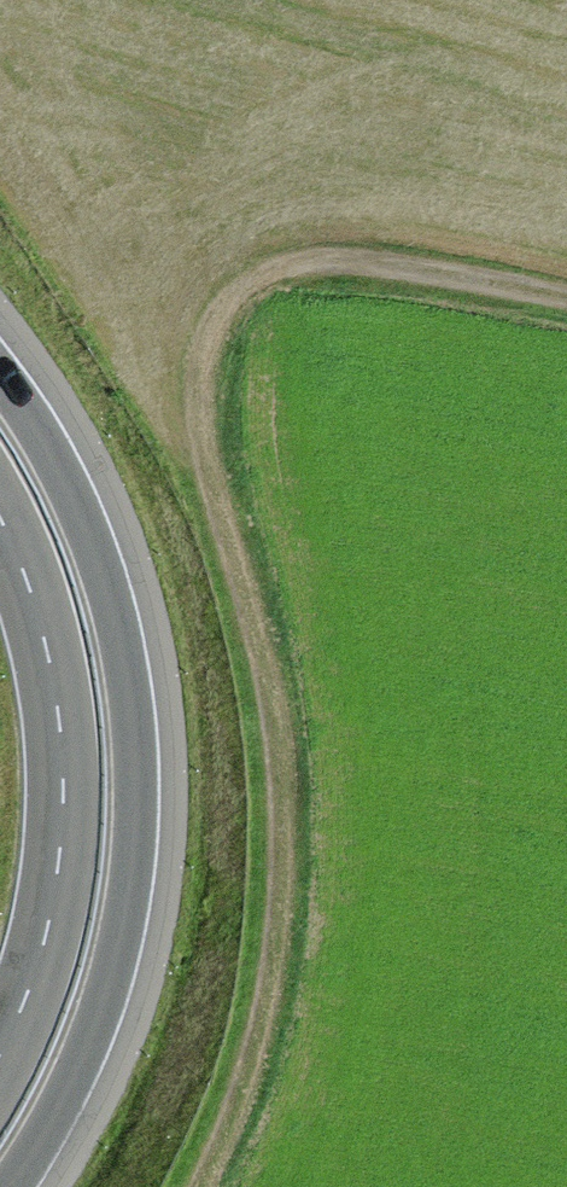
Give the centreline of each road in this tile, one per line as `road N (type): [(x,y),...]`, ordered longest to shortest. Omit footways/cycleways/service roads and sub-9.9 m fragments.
road 1 (track): [(566,299),(320,262),(271,278),(227,320),(208,372),(211,435),(277,697),(287,896),(275,997),(248,1096),(208,1186)]
road 2 (motorway): [(11,1186),(88,1044),(116,964),(132,859),(132,741),(97,557),(68,483),(0,375)]
road 3 (motorway): [(0,518),(47,651),(63,790),(47,933),(0,1053)]

